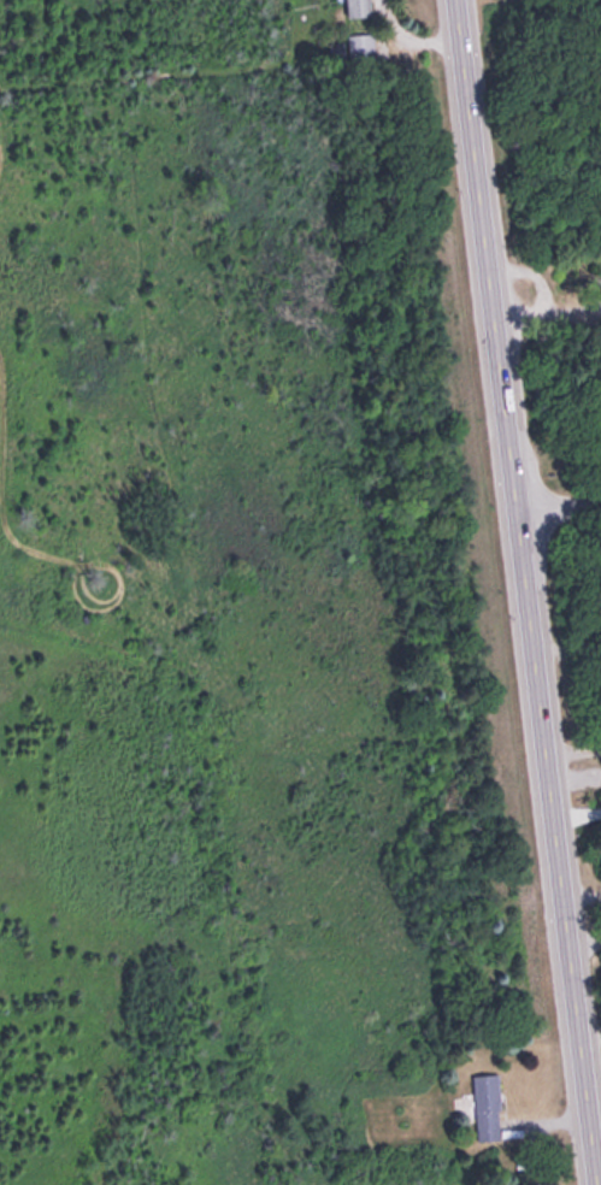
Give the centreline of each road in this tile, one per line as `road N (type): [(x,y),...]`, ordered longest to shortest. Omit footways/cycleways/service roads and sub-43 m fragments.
road 1 (primary): [(597,1184),(457,0)]

